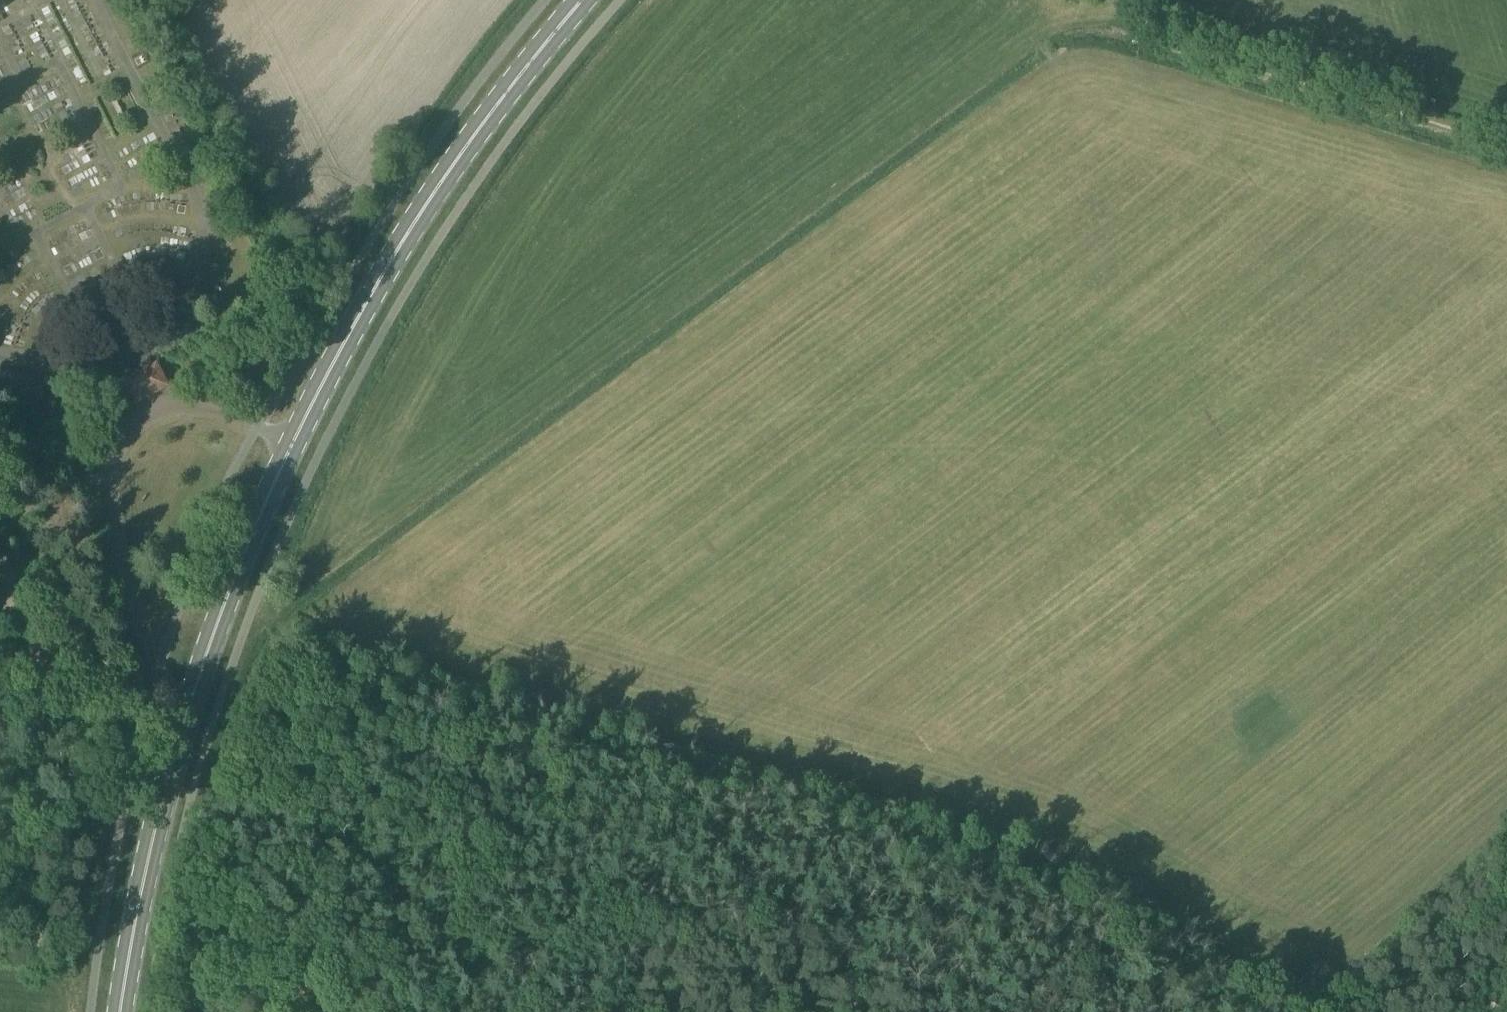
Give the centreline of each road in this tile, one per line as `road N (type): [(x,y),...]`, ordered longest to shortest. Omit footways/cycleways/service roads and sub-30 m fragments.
road 1 (secondary): [(166,799),(215,628),(290,447),(374,287),(500,98),(586,0)]
road 2 (unclassified): [(0,557),(102,756),(133,789),(166,799)]
road 3 (secondary): [(119,1011),(166,799)]

